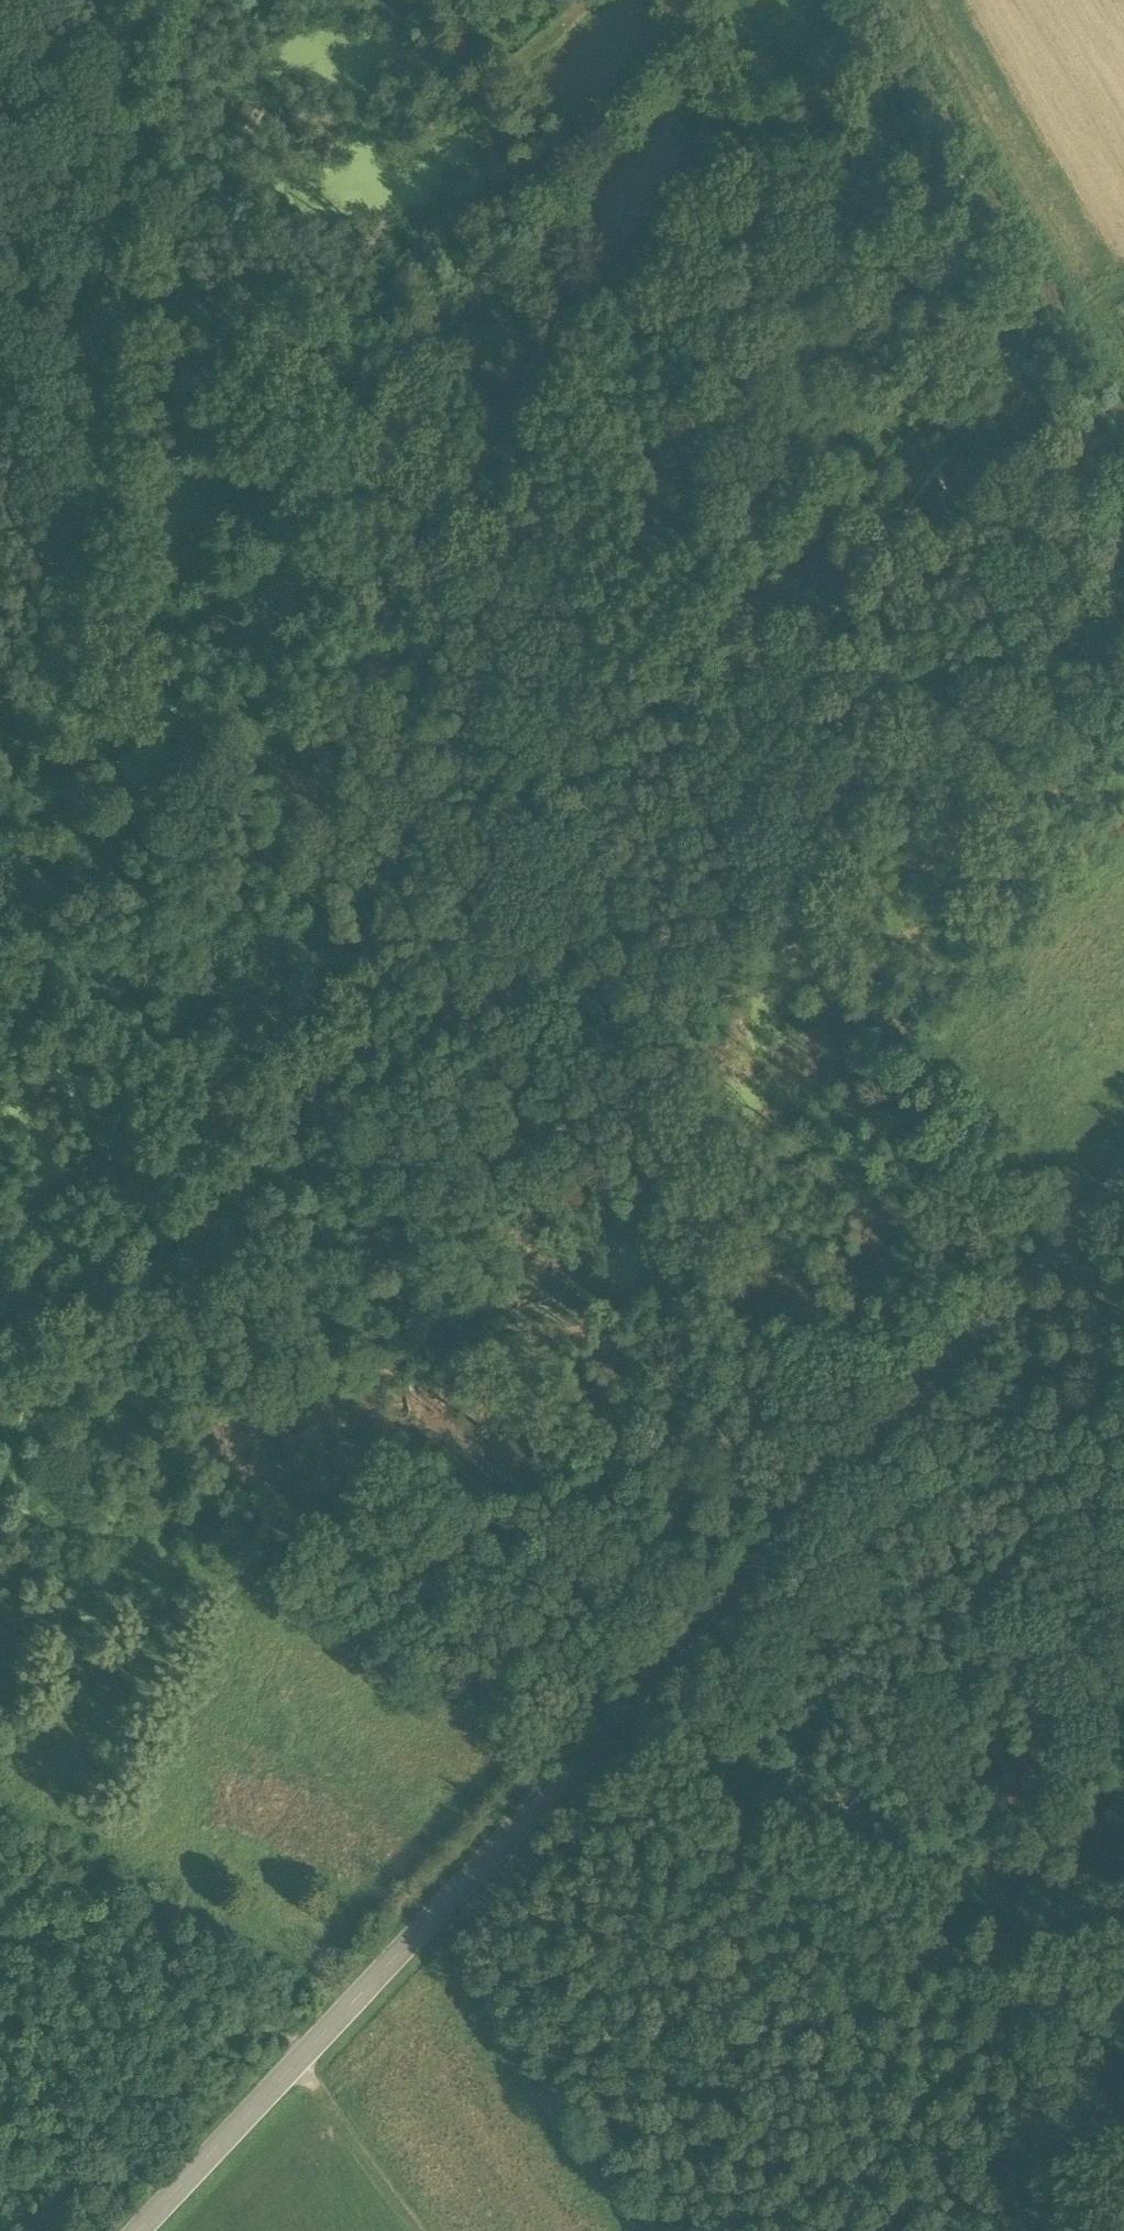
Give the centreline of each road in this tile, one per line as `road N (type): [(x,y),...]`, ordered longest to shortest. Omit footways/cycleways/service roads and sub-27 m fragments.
road 1 (track): [(1123,1304),(850,966),(609,689),(69,309),(0,366)]
road 2 (unclassified): [(1123,1196),(141,2230)]
road 3 (track): [(966,339),(873,455),(429,930),(28,1392)]
road 4 (track): [(402,548),(576,355),(580,340),(582,320),(468,0)]
road 5 (track): [(765,130),(576,355)]
road 6 (track): [(297,2065),(423,2230)]

